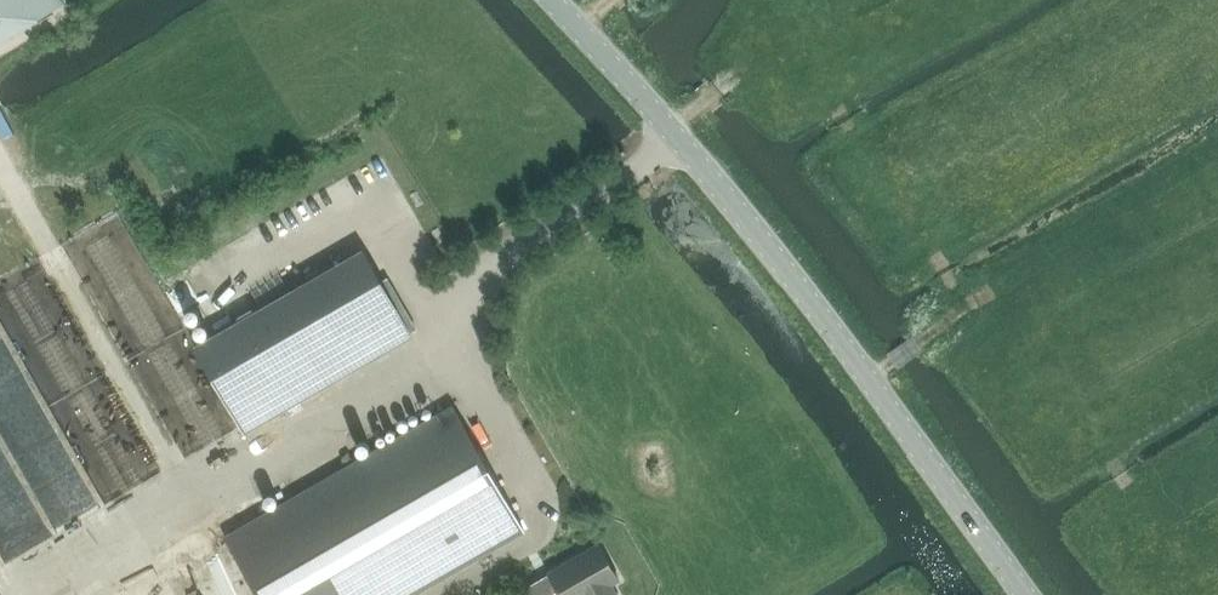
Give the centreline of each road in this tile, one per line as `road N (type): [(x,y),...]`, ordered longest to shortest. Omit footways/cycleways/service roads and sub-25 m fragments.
road 1 (track): [(47,594),(450,360),(460,299),(677,140)]
road 2 (tertiary): [(1022,594),(868,378),(554,0)]
road 3 (track): [(749,0),(746,44),(722,82),(663,123)]

